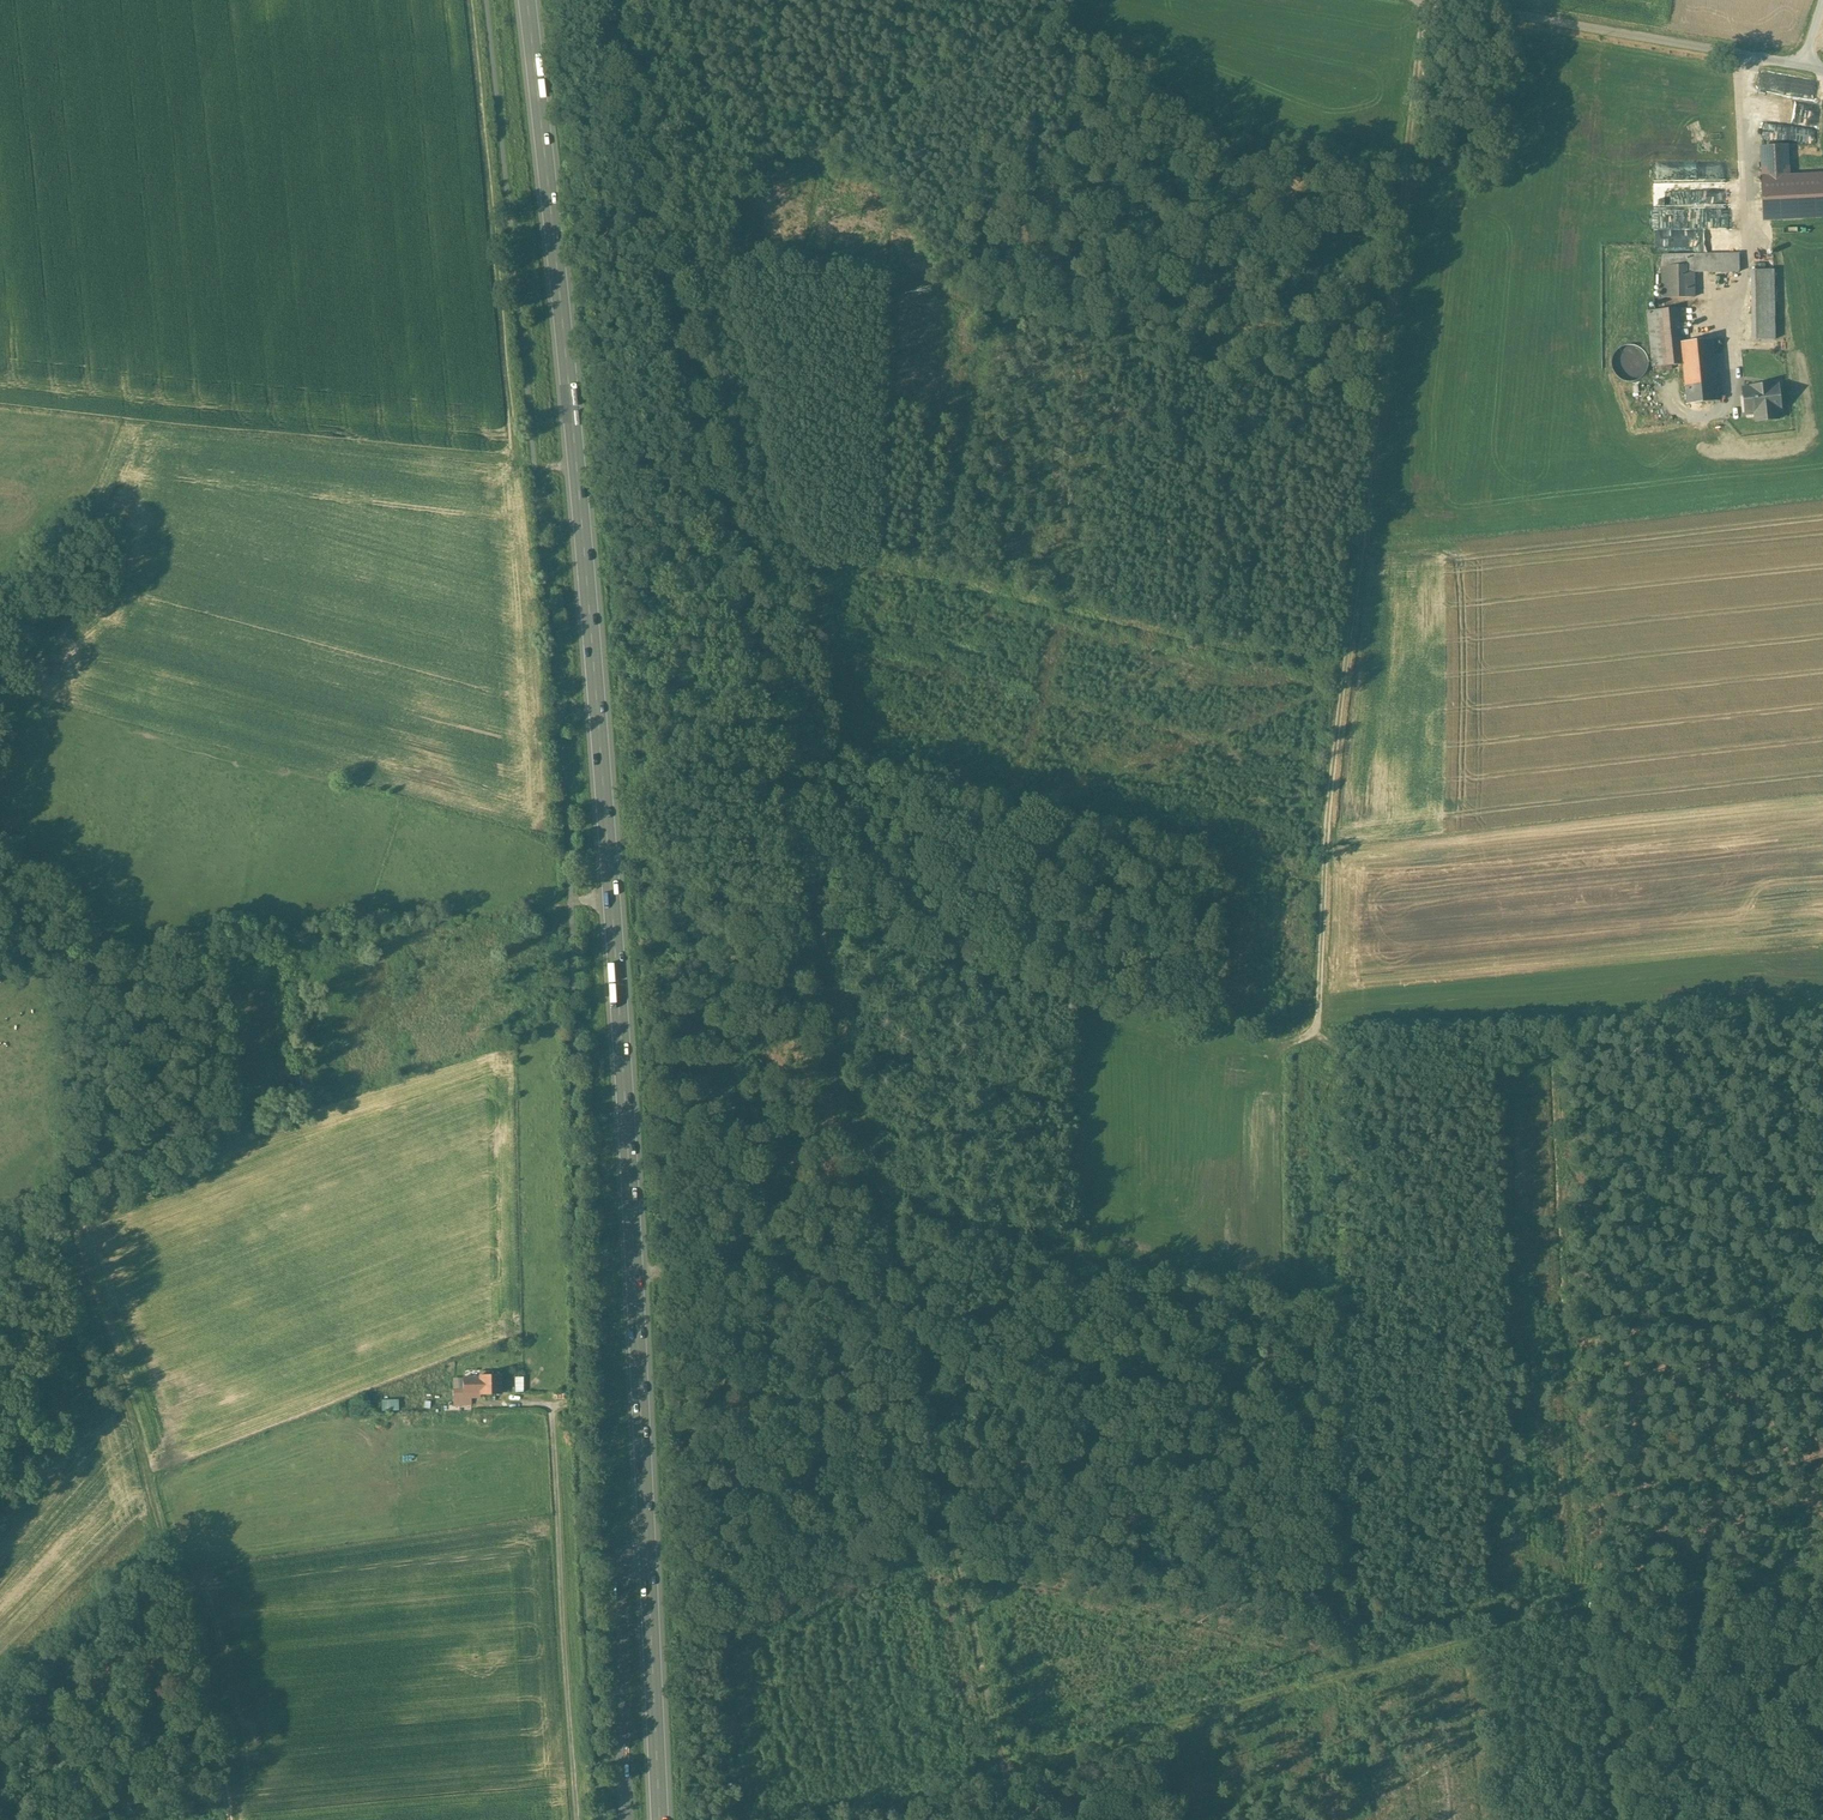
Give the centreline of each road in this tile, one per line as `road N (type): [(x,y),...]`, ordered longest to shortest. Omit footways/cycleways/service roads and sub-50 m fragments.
road 1 (track): [(1014,1819),(622,0)]
road 2 (primary): [(527,0),(558,253),(613,894),(660,1819)]
road 3 (track): [(1426,0),(1329,786),(1321,1009),(1313,1026),(1291,1034)]
road 4 (unclassified): [(1804,66),(1435,0)]

